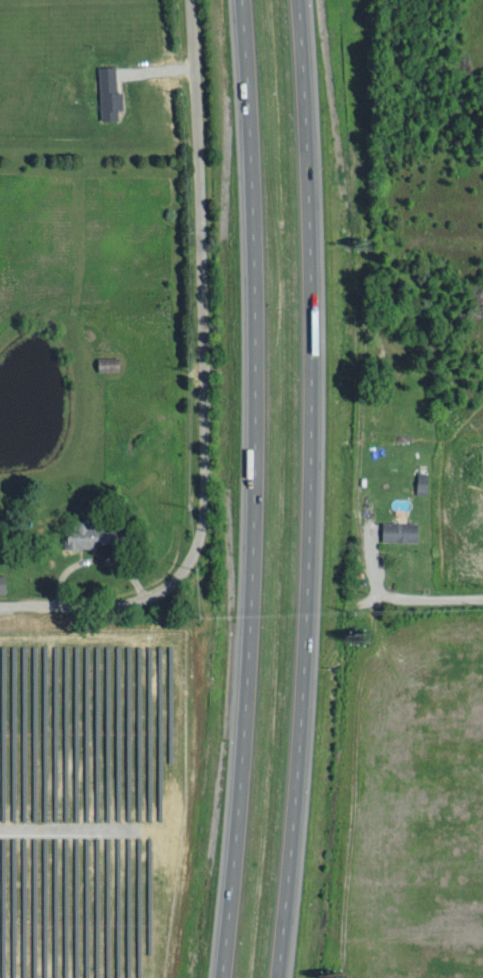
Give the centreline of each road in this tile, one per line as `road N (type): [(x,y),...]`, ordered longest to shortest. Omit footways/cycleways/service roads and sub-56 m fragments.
road 1 (motorway): [(242,0),(254,314),(252,560),(221,977)]
road 2 (motorway): [(275,977),(309,459),(296,0)]
road 3 (residential): [(0,606),(135,602),(171,582),(196,546),(203,364),(190,0)]

